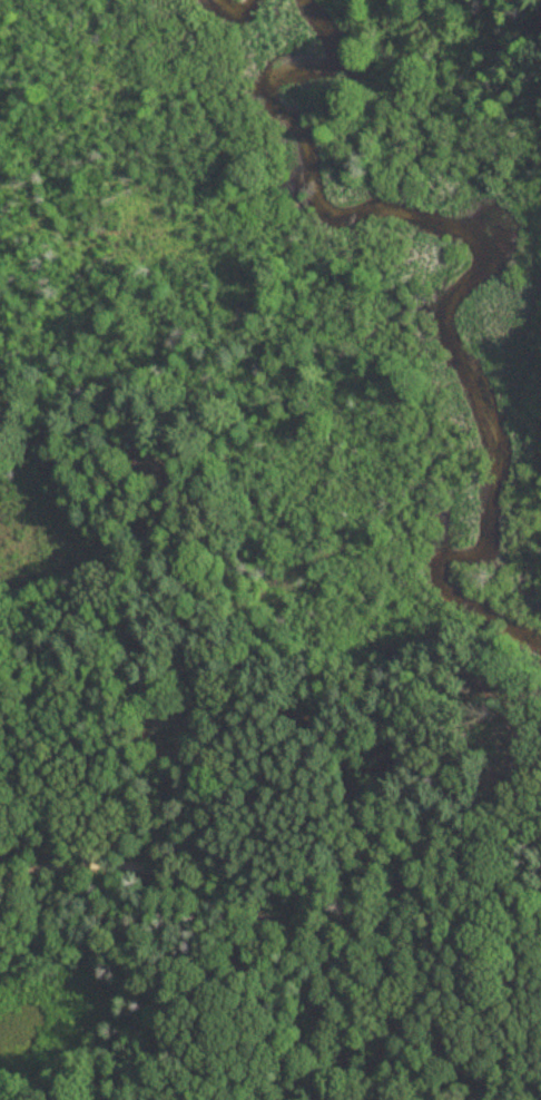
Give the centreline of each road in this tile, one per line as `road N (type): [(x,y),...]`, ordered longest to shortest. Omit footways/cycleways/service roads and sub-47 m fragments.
road 1 (residential): [(205,996),(0,991)]

